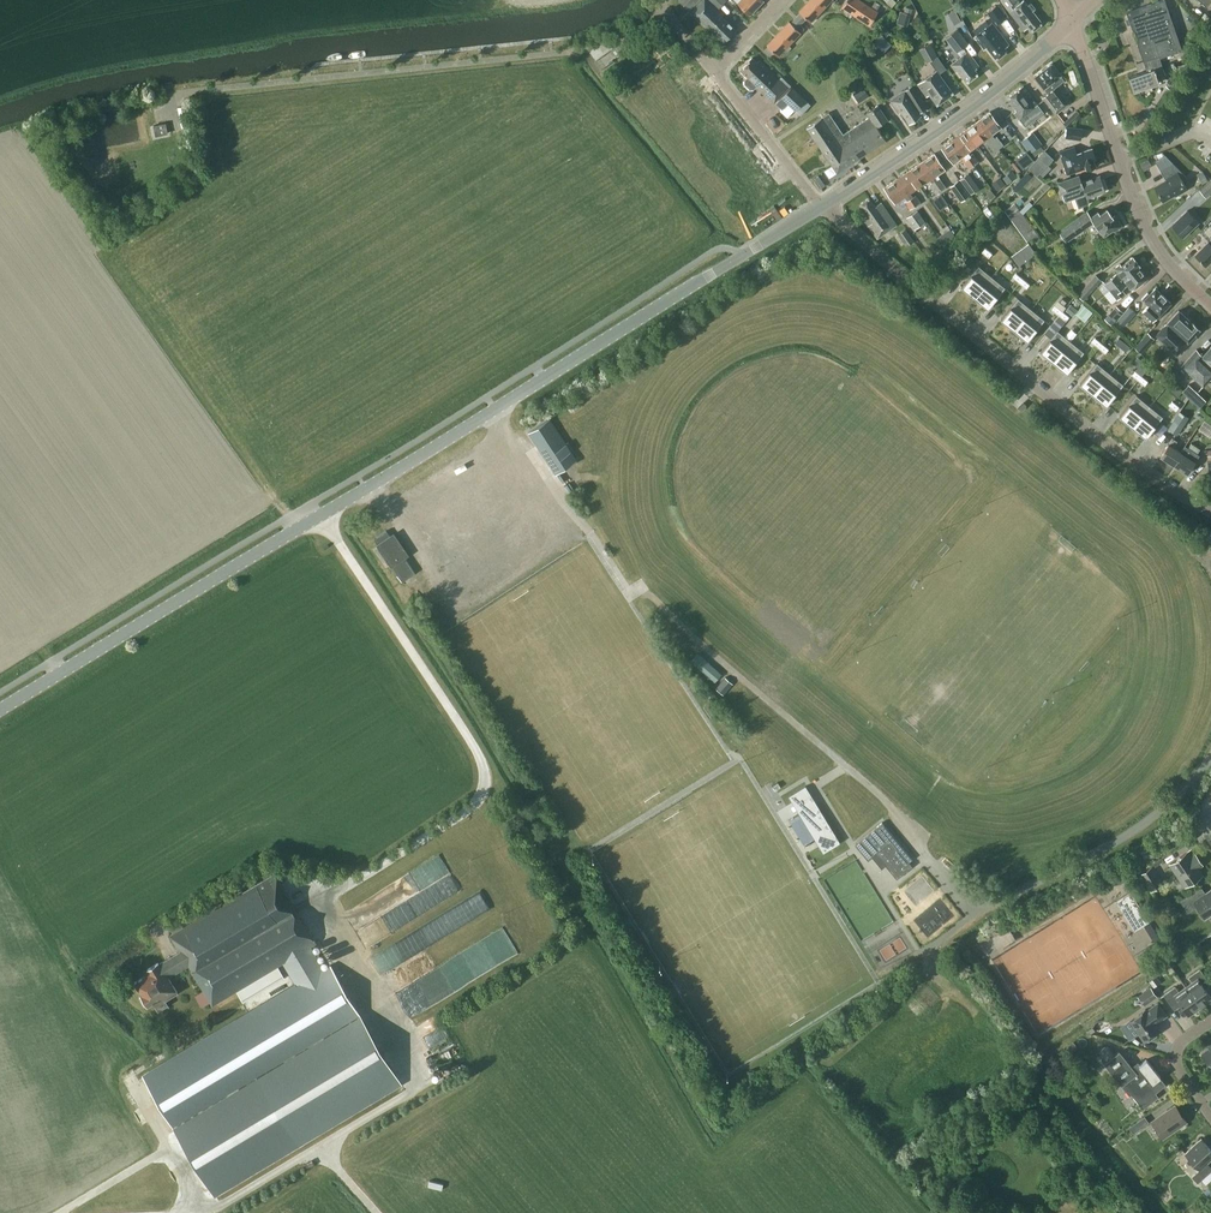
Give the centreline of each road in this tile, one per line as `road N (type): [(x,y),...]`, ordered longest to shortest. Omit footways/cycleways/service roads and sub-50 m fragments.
road 1 (tertiary): [(0,710),(821,208)]
road 2 (residential): [(1210,511),(1108,445),(821,208)]
road 3 (residential): [(1210,306),(1145,228),(1072,23)]
road 4 (tertiary): [(821,208),(1016,74),(1072,23)]
road 5 (residential): [(821,208),(715,73)]
road 6 (residential): [(1210,1116),(1177,1058),(1184,1039),(1210,1019)]

